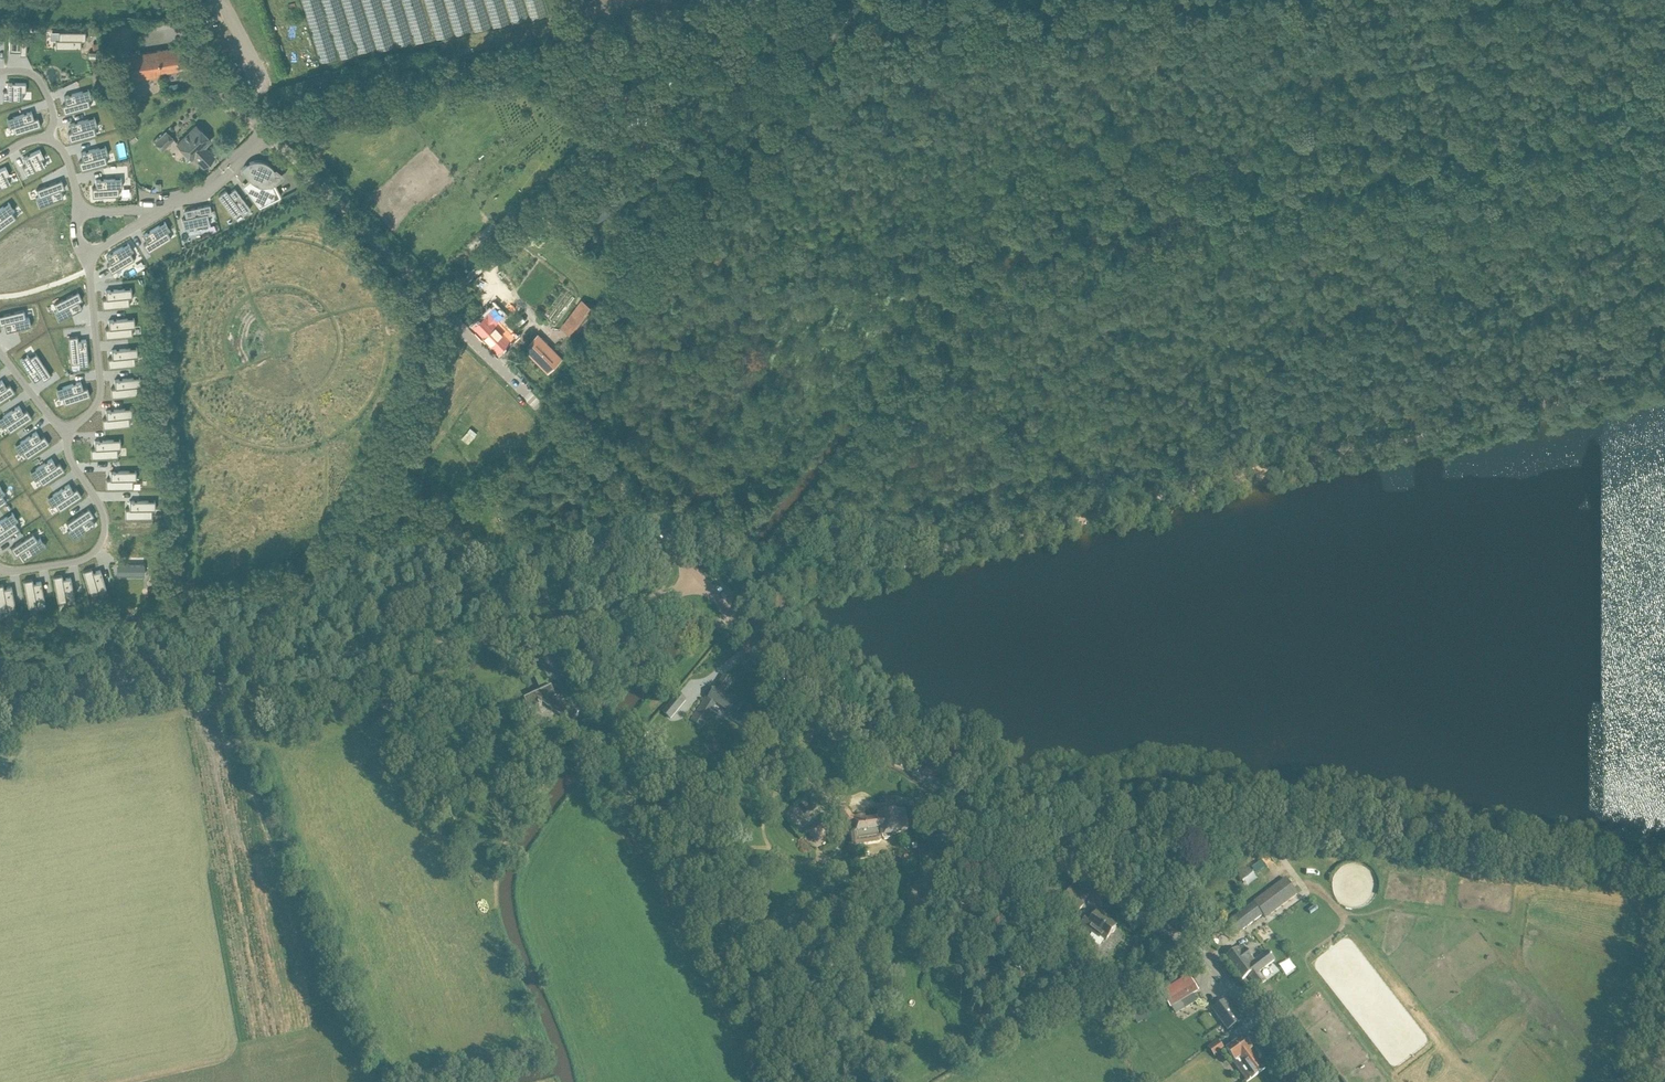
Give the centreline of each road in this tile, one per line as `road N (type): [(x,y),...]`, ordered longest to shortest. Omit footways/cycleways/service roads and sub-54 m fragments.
road 1 (unclassified): [(698,575),(227,89),(201,51),(184,0)]
road 2 (unclassified): [(0,712),(602,624),(660,604),(698,575)]
road 3 (unclassified): [(1664,882),(1230,829),(1110,839),(1054,857)]
road 4 (track): [(831,42),(541,408)]
road 5 (unclassified): [(1054,857),(818,697),(698,575)]
road 6 (unclassified): [(1300,1081),(1213,968),(1054,857)]
road 7 (track): [(730,611),(605,762)]

